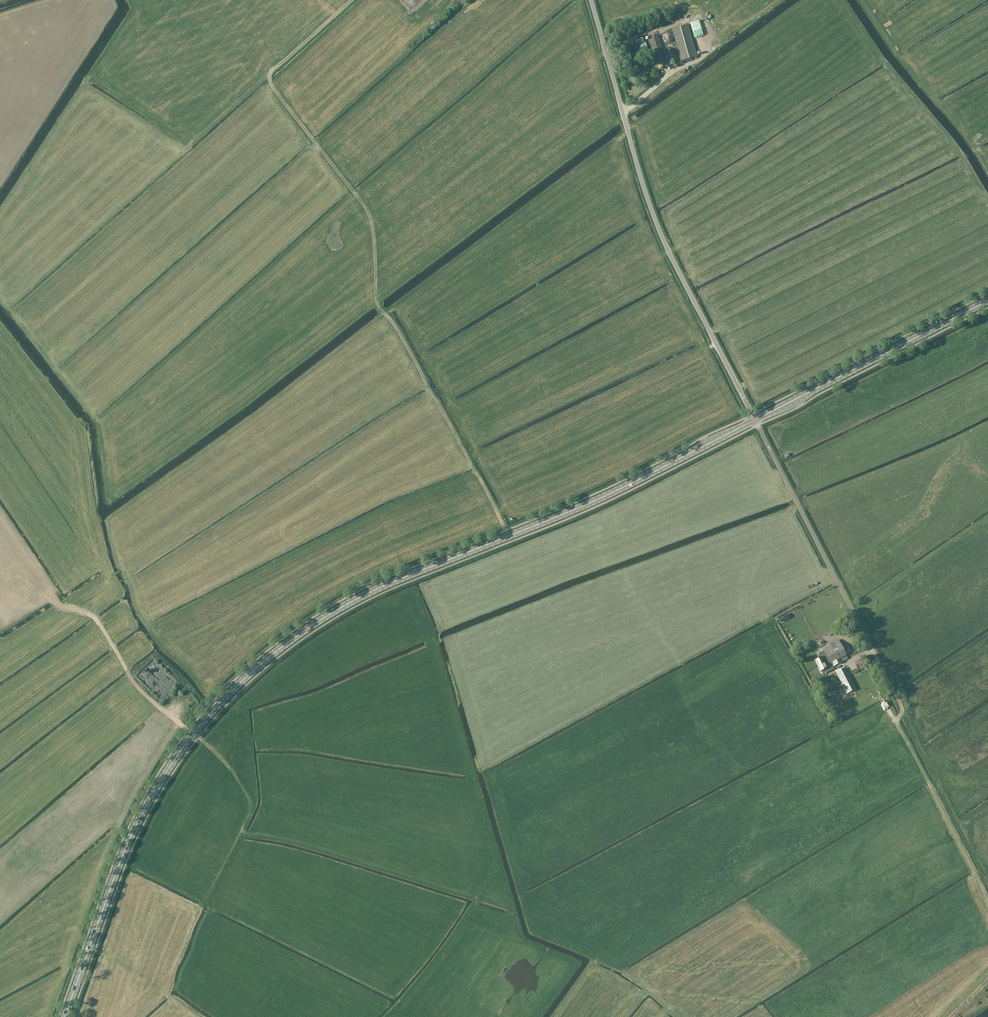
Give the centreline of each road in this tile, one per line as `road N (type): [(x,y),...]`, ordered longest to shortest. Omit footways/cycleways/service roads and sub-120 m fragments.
road 1 (primary): [(65,1016),(150,799),(196,730),(257,667),(364,596),(596,501),(755,420)]
road 2 (unclassified): [(755,420),(657,225),(591,0)]
road 3 (unclassified): [(895,693),(755,420)]
road 4 (primary): [(755,420),(987,301)]

